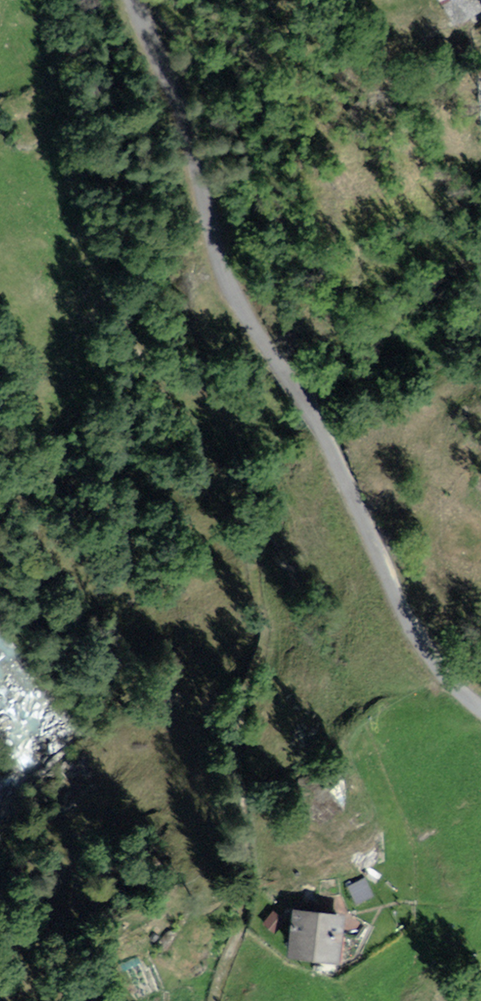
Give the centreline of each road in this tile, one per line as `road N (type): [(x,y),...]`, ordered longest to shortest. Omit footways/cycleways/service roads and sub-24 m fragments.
road 1 (track): [(218,1000),(246,881),(222,794),(220,701),(243,618),(253,526),(206,444),(128,349),(74,137),(52,0)]
road 2 (residential): [(480,704),(408,616),(320,421),(238,302),(201,157),(138,0)]

